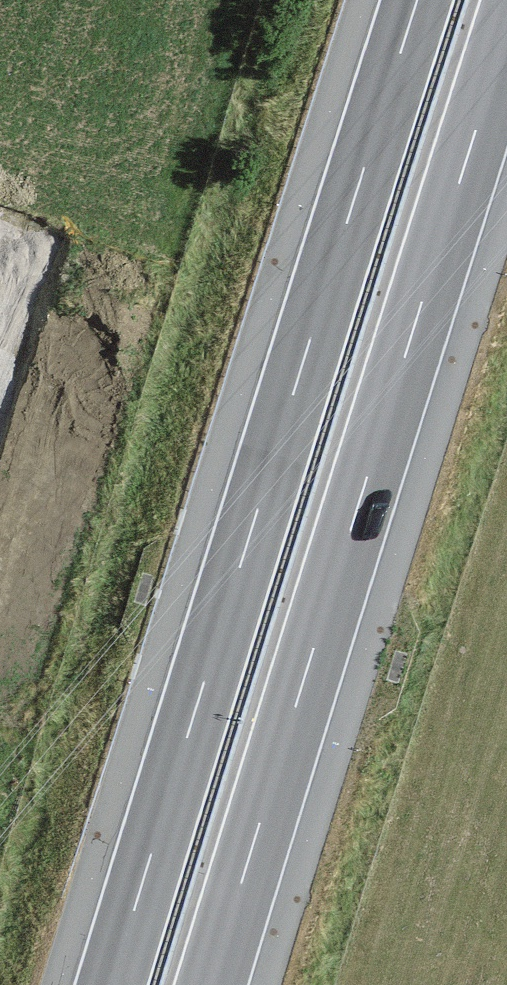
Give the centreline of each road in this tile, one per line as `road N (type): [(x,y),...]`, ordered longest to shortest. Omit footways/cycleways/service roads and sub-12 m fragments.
road 1 (motorway): [(415,0),(110,984)]
road 2 (motorway): [(210,984),(506,27)]

